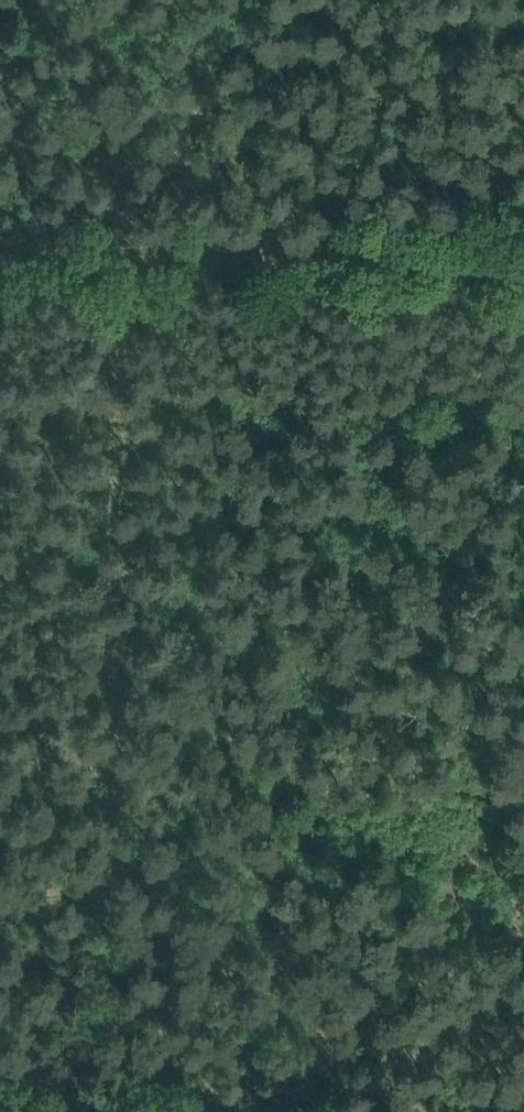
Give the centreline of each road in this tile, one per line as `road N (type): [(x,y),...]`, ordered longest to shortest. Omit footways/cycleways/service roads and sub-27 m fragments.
road 1 (track): [(102,252),(523,252)]

